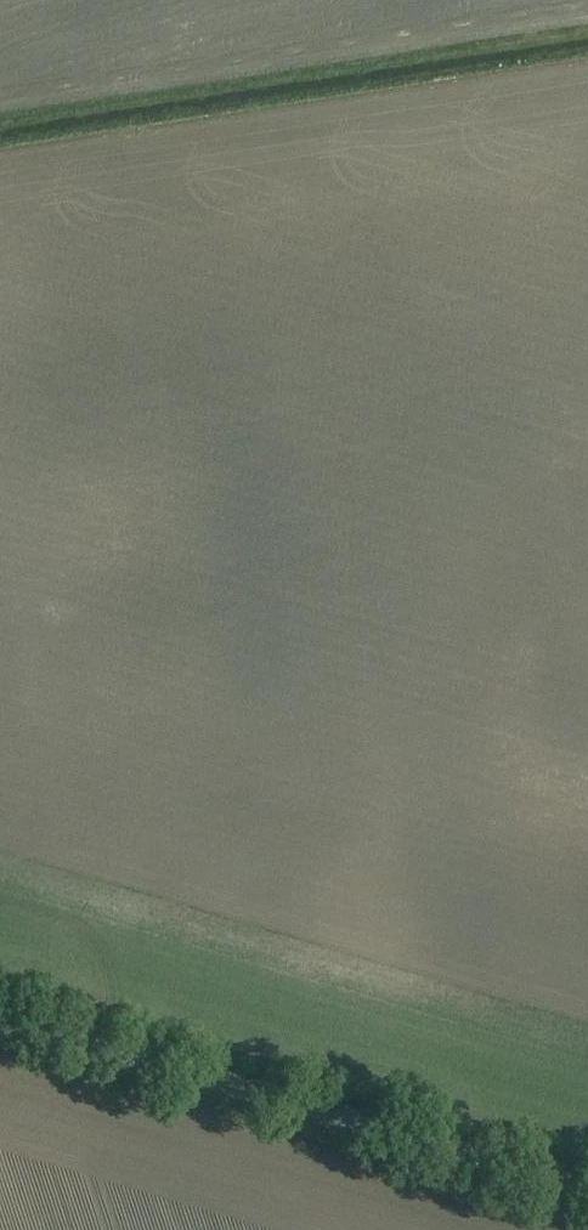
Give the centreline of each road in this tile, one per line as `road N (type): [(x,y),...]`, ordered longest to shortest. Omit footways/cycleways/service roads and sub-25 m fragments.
road 1 (tertiary): [(587,1191),(0,1019)]

